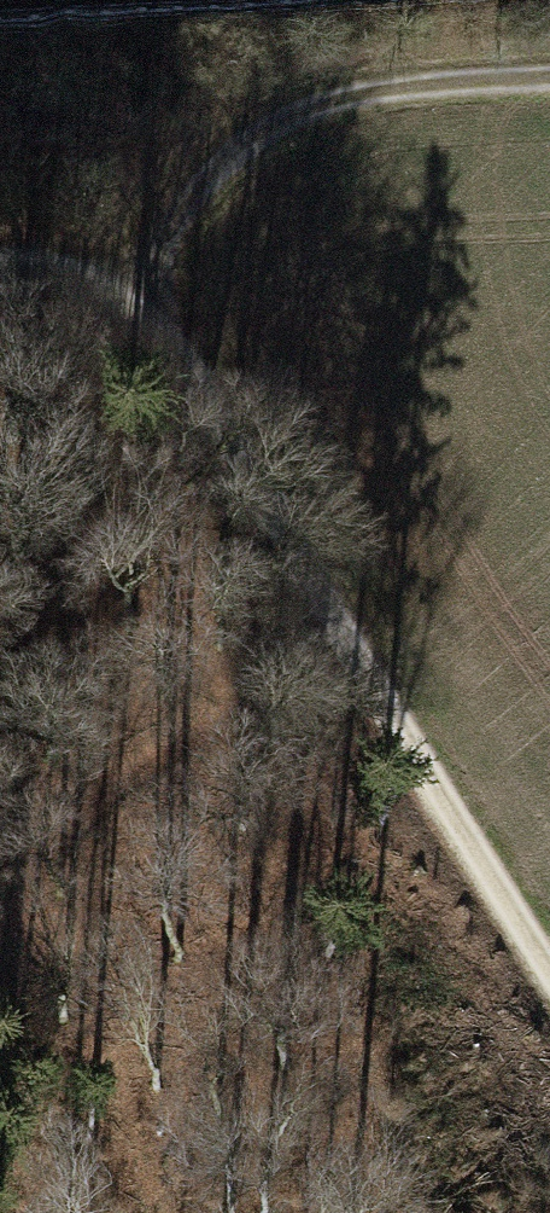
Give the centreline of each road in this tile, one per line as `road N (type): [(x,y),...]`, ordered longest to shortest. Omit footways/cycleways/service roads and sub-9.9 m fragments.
road 1 (track): [(0,258),(116,281),(225,412),(337,638),(549,977)]
road 2 (track): [(116,281),(205,162),(338,94),(549,71)]
road 3 (track): [(0,951),(11,913),(129,785),(337,638)]

